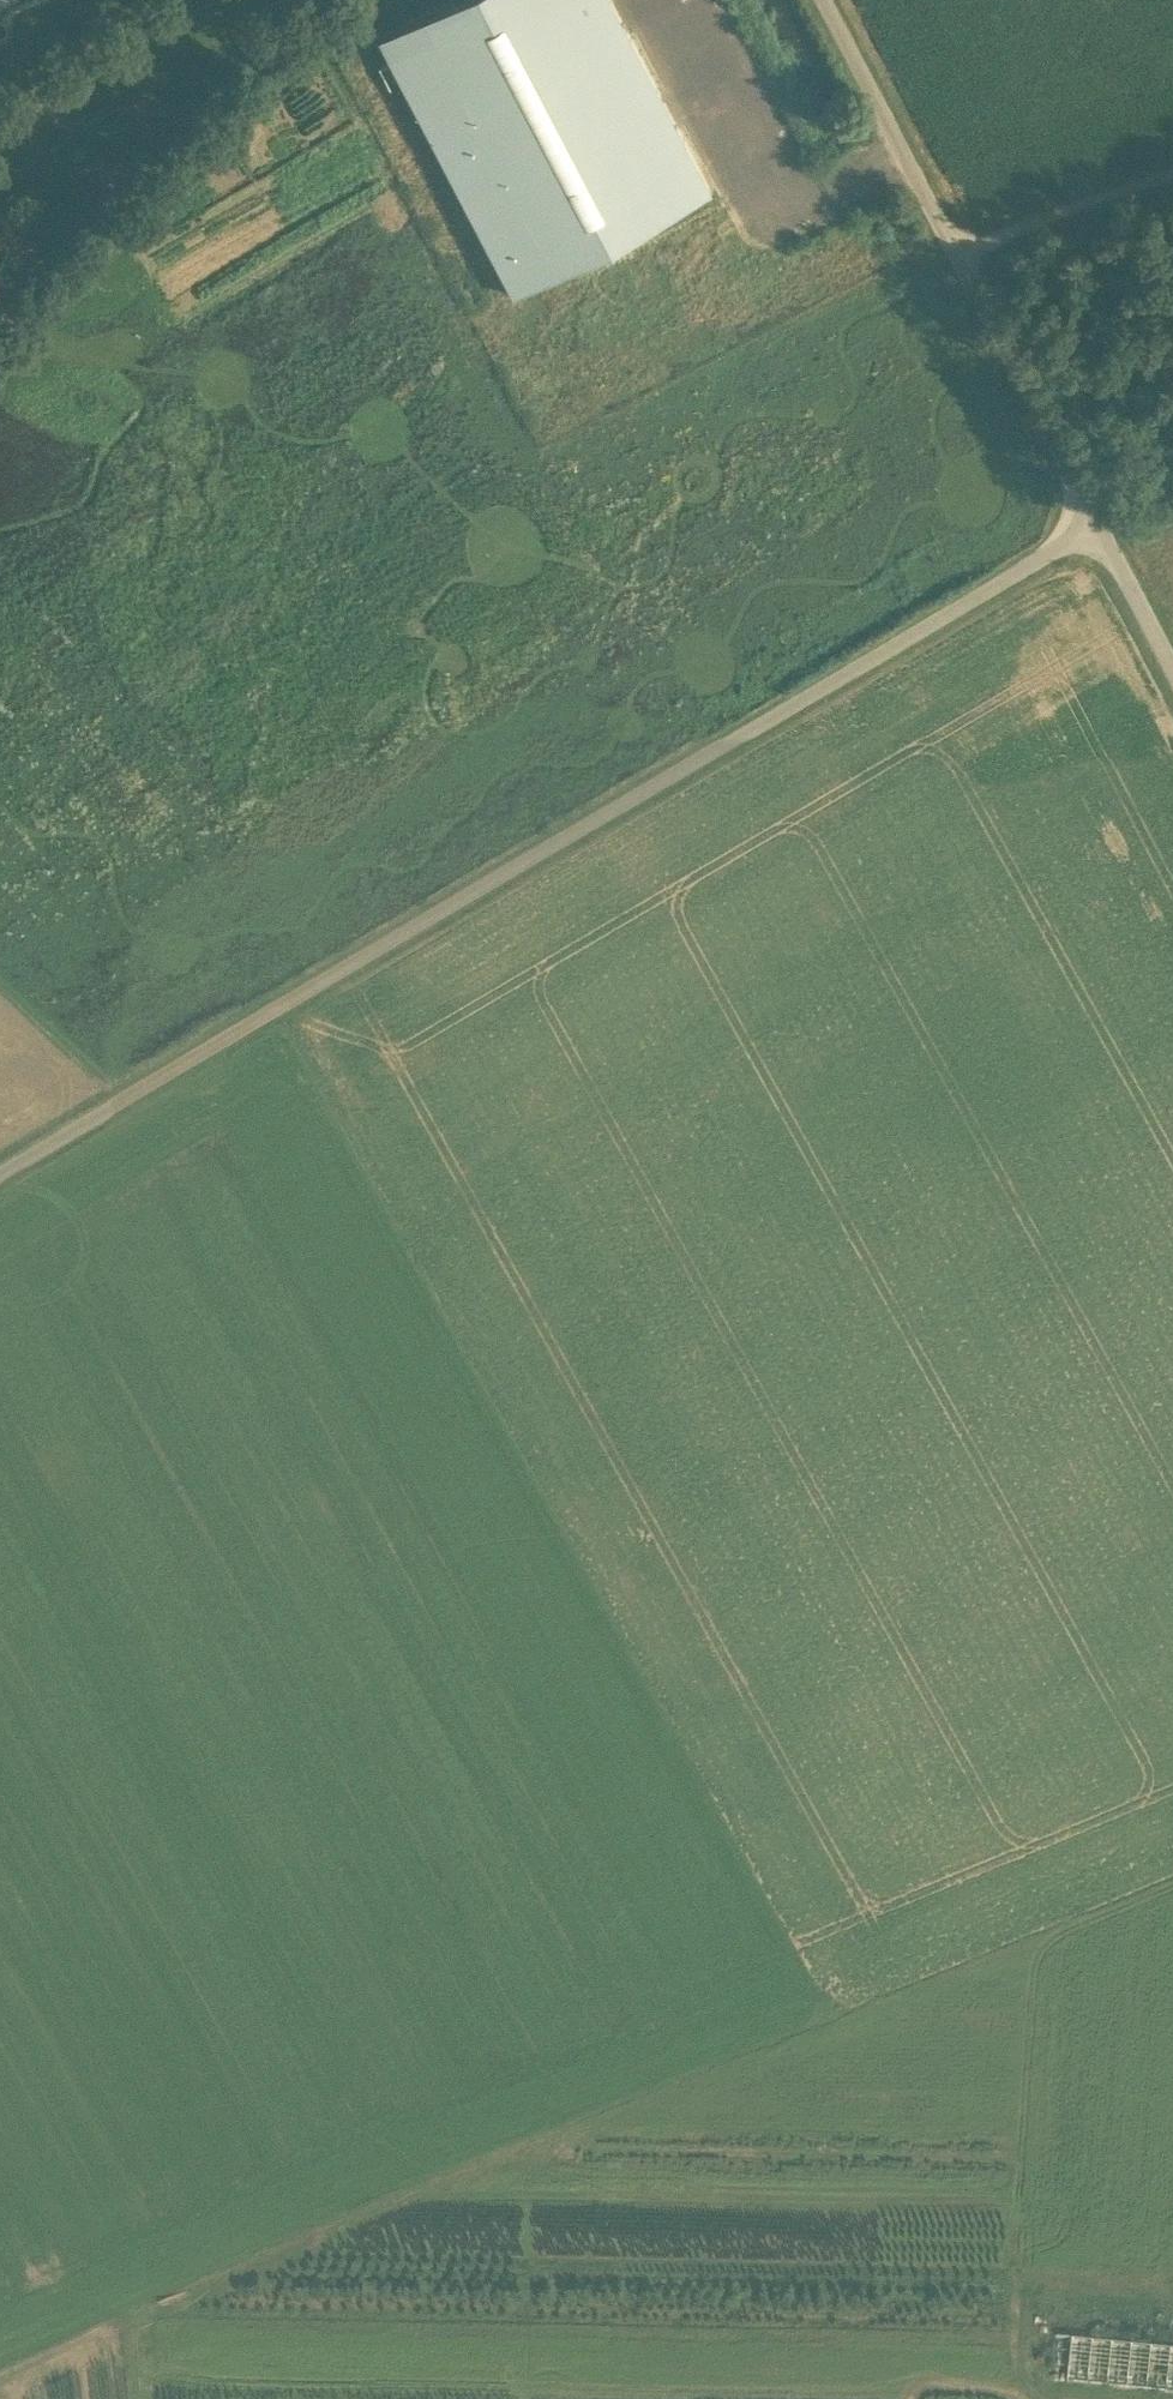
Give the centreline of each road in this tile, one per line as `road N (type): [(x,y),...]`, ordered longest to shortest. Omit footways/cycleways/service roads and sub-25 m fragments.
road 1 (unclassified): [(0,1177),(655,779),(1103,523)]
road 2 (unclassified): [(1103,523),(825,0)]
road 3 (track): [(1172,171),(959,253)]
road 4 (unclassified): [(1172,660),(1103,523)]

